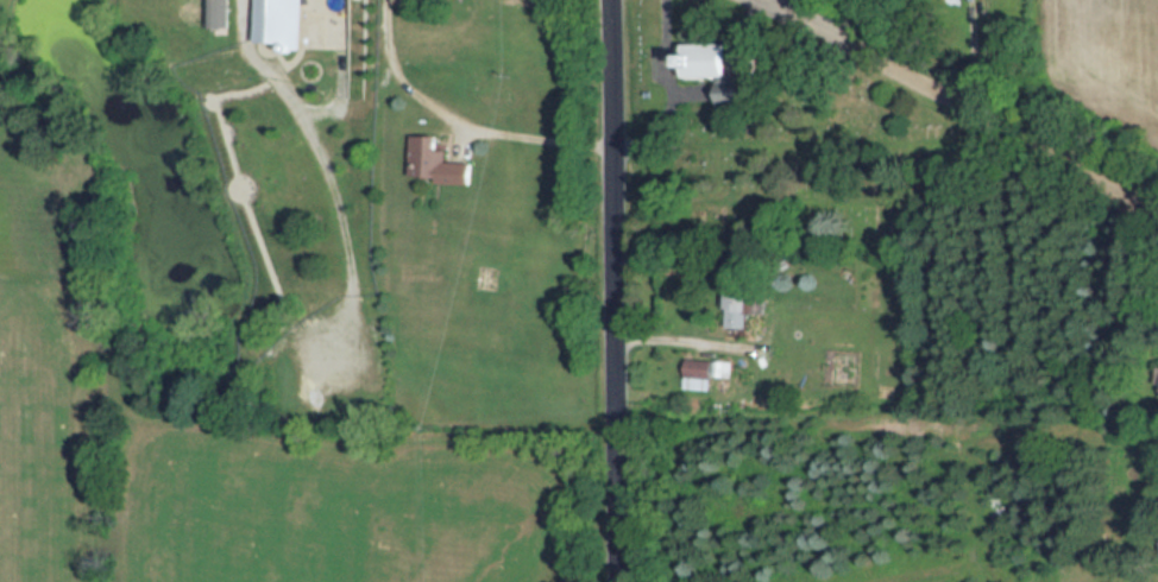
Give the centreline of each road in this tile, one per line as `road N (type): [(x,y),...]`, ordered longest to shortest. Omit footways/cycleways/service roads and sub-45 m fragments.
road 1 (tertiary): [(622,581),(610,0)]
road 2 (residential): [(1157,206),(968,113),(803,13)]

